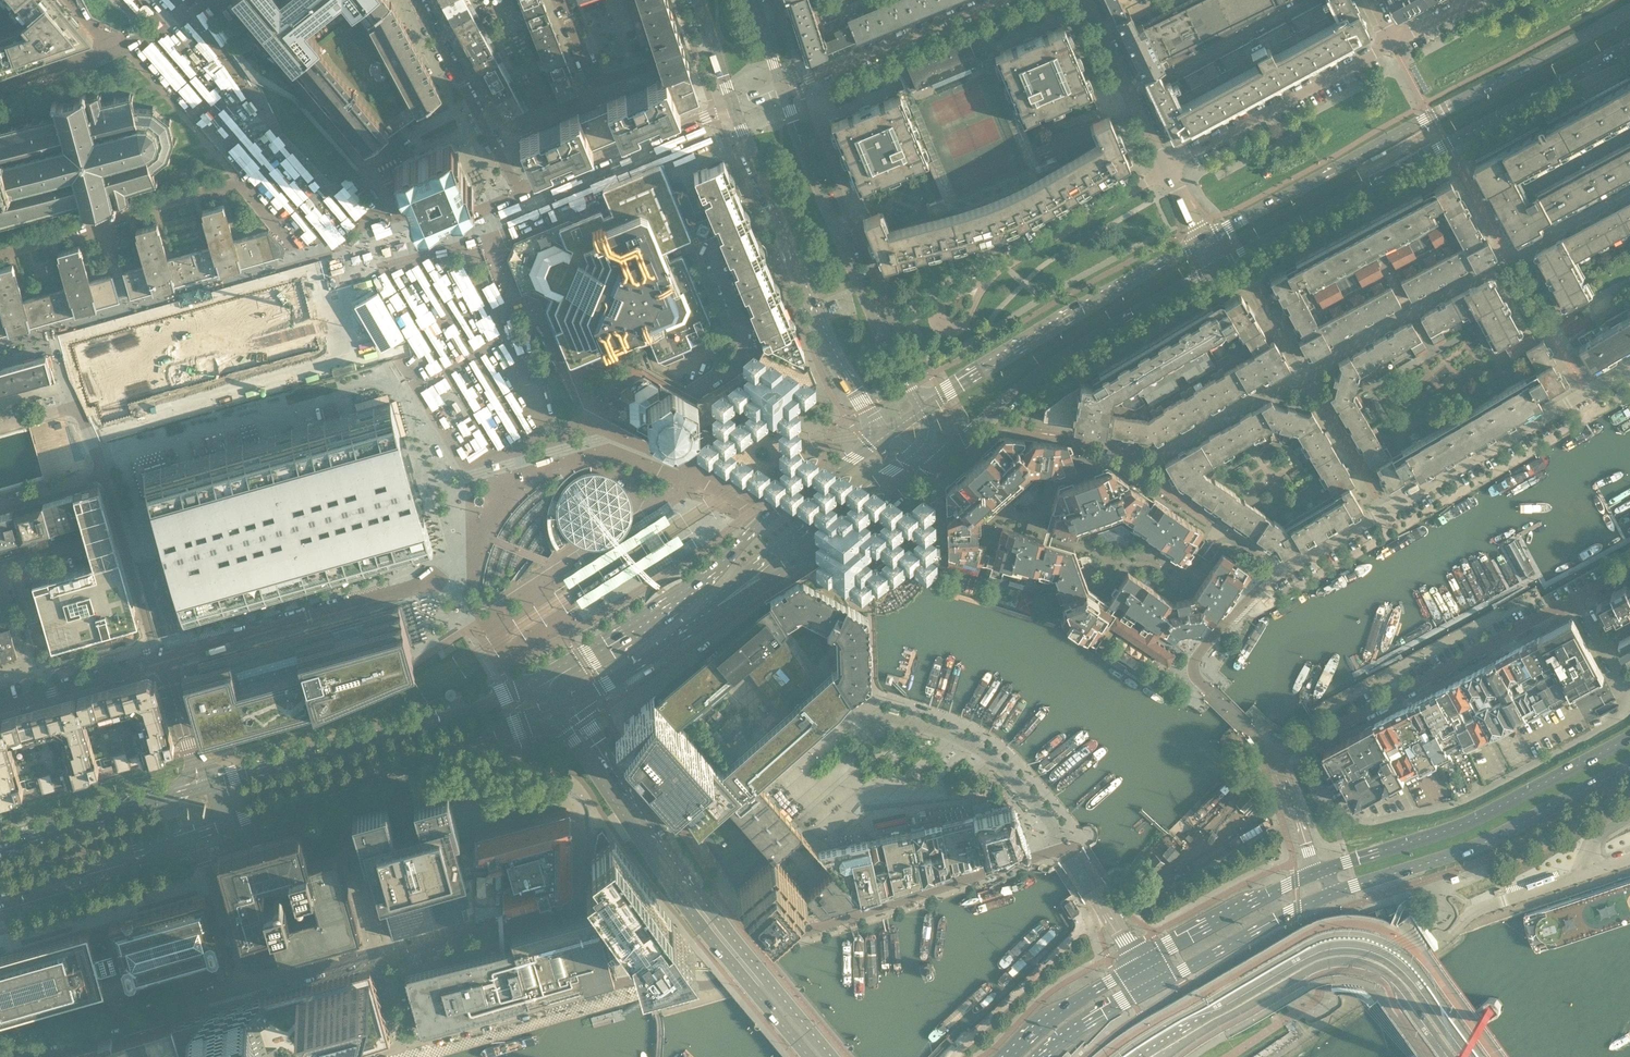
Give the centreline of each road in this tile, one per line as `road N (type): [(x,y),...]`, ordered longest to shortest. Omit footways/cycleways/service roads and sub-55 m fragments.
road 1 (secondary): [(1629,11),(1204,239)]
road 2 (residential): [(1599,641),(1628,695),(1621,715),(1461,801),(1372,822),(1337,818),(1296,747)]
road 3 (secondary): [(1217,267),(1629,49)]
road 4 (residential): [(627,982),(717,983),(784,939),(1062,849)]
road 5 (secondary): [(835,1056),(692,887),(573,701)]
road 6 (secondary): [(551,712),(680,898),(812,1056)]
road 7 (residential): [(1277,571),(1629,366)]
road 8 (residential): [(1275,1056),(1368,999),(1476,910),(1594,869)]
road 9 (secondary): [(1465,1056),(1399,969),(1354,950),(1315,958),(1171,1045)]
road 10 (secondary): [(921,411),(878,329),(782,88)]
road 11 (secondary): [(545,675),(454,713),(214,784)]
road 12 (primary): [(1629,737),(1466,823),(1315,872)]
road 13 (secondary): [(944,456),(1056,363),(1217,267)]
road 14 (secondary): [(1204,239),(921,411)]
road 15 (primary): [(1339,891),(1478,846),(1629,764)]
road 16 (residential): [(1575,598),(1296,747)]
road 17 (residential): [(380,959),(602,903),(627,982)]
road 18 (secondary): [(710,611),(896,500),(944,456)]
road 19 (residential): [(165,658),(432,581)]
road 20 (residential): [(1062,849),(1049,821),(980,752),(933,730),(844,709)]
road 21 (secondary): [(760,523),(684,595),(545,675)]
road 22 (secondary): [(710,611),(744,574),(916,454)]
road 23 (residential): [(1392,43),(1166,167)]
road 24 (residential): [(0,1052),(249,986)]
road 25 (residential): [(1277,571),(1193,667),(1275,759)]
road 26 (residential): [(782,88),(997,0)]
road 27 (residential): [(627,982),(406,1045)]
road 28 (secondary): [(336,792),(551,712)]
road 29 (residential): [(521,193),(733,106)]
road 30 (residential): [(347,832),(452,802),(471,806),(567,784)]
road 31 (residential): [(809,300),(741,321),(709,246),(777,216)]
road 32 (primary): [(1153,985),(1339,891)]
road 33 (residential): [(713,45),(597,78),(561,0)]
road 34 (residential): [(994,272),(1166,167)]
road 35 (residential): [(1131,94),(1308,0)]
road 36 (primary): [(1315,872),(1140,963)]
road 37 (residential): [(33,697),(1,575),(13,562),(64,547)]
road 38 (residential): [(103,473),(157,660)]
road 39 (secondary): [(172,796),(0,849)]
road 40 (secondary): [(573,701),(710,611)]
road 41 (residential): [(189,838),(209,864),(249,986)]
road 42 (secondary): [(809,300),(865,408),(888,434)]
road 43 (secondary): [(888,434),(760,523)]
road 44 (primary): [(1140,963),(1075,1002),(1017,1052)]
road 45 (residential): [(994,272),(939,303),(936,318),(961,320),(984,287)]
road 46 (residential): [(1140,963),(1062,849)]
road 47 (primary): [(1038,1056),(1153,985)]
road 48 (residential): [(249,986),(378,951)]
road 49 (residential): [(157,660),(33,697)]
road 50 (residential): [(347,832),(378,951)]
road 51 (secondary): [(0,905),(95,878),(108,861)]
road 52 (residential): [(1275,759),(1315,872)]

